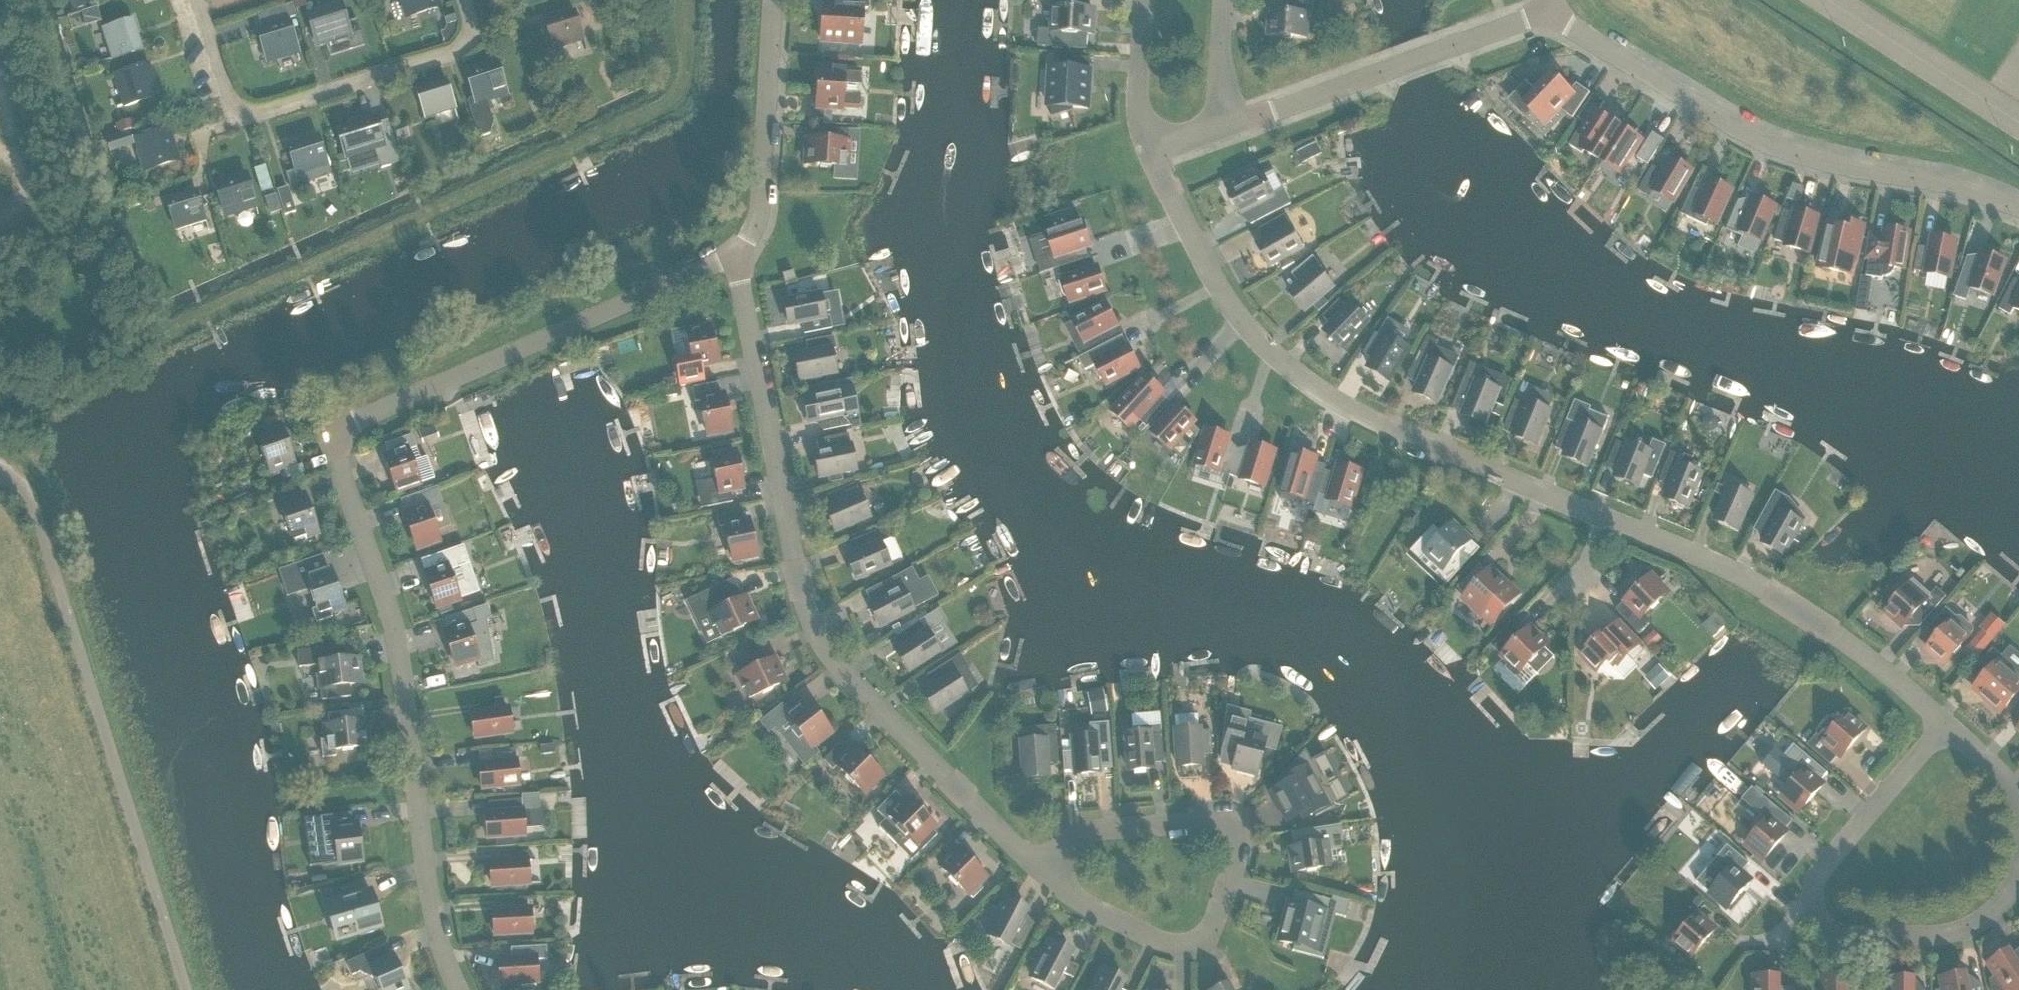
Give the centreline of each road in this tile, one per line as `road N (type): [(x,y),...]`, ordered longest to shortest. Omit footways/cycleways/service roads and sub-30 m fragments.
road 1 (residential): [(1945,726),(1843,639),(1740,575),(1404,435),(1323,392),(1269,350),(1227,301),(1149,152)]
road 2 (residential): [(458,989),(432,910),(394,632),(336,459),(338,436),(355,421),(735,253)]
road 3 (residential): [(735,253),(813,625),(846,676),(1044,870)]
road 4 (residential): [(186,989),(30,507),(0,473)]
road 5 (residential): [(1551,12),(1757,140),(2018,209)]
road 6 (residential): [(1044,870),(1102,912),(1161,941),(1187,944),(1211,928),(1234,853),(1224,832),(1199,823),(1094,830),(1061,852)]
road 7 (residential): [(195,0),(223,92),(232,106),(258,115),(455,52),(470,24),(465,0)]
road 8 (residential): [(1228,126),(1551,12)]
road 9 (residential): [(2018,869),(1993,909),(1965,928),(1927,936),(1830,930),(1812,895),(1822,868)]
road 10 (residential): [(773,0),(760,213),(735,253)]
road 11 (residential): [(1822,868),(1945,726)]
road 12 (residential): [(1149,152),(1138,109),(1145,0)]
road 13 (residential): [(1223,0),(1228,126)]

